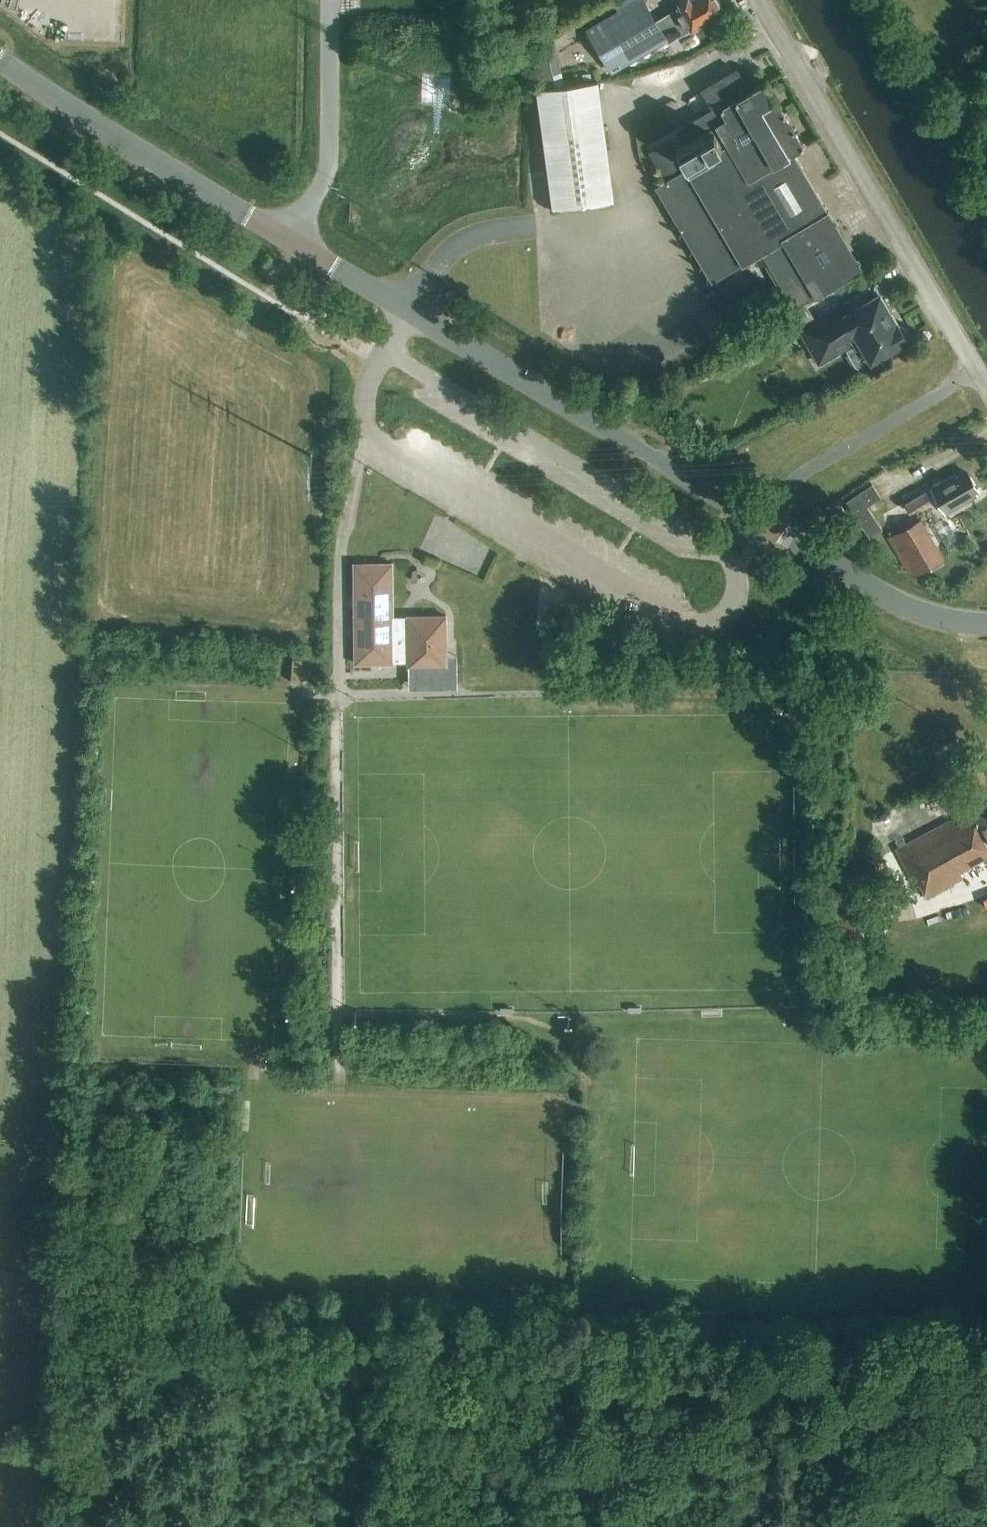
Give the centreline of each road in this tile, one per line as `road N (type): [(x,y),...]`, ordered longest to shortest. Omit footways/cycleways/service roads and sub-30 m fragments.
road 1 (tertiary): [(986,623),(904,606),(0,60)]
road 2 (unclassified): [(986,384),(761,0)]

